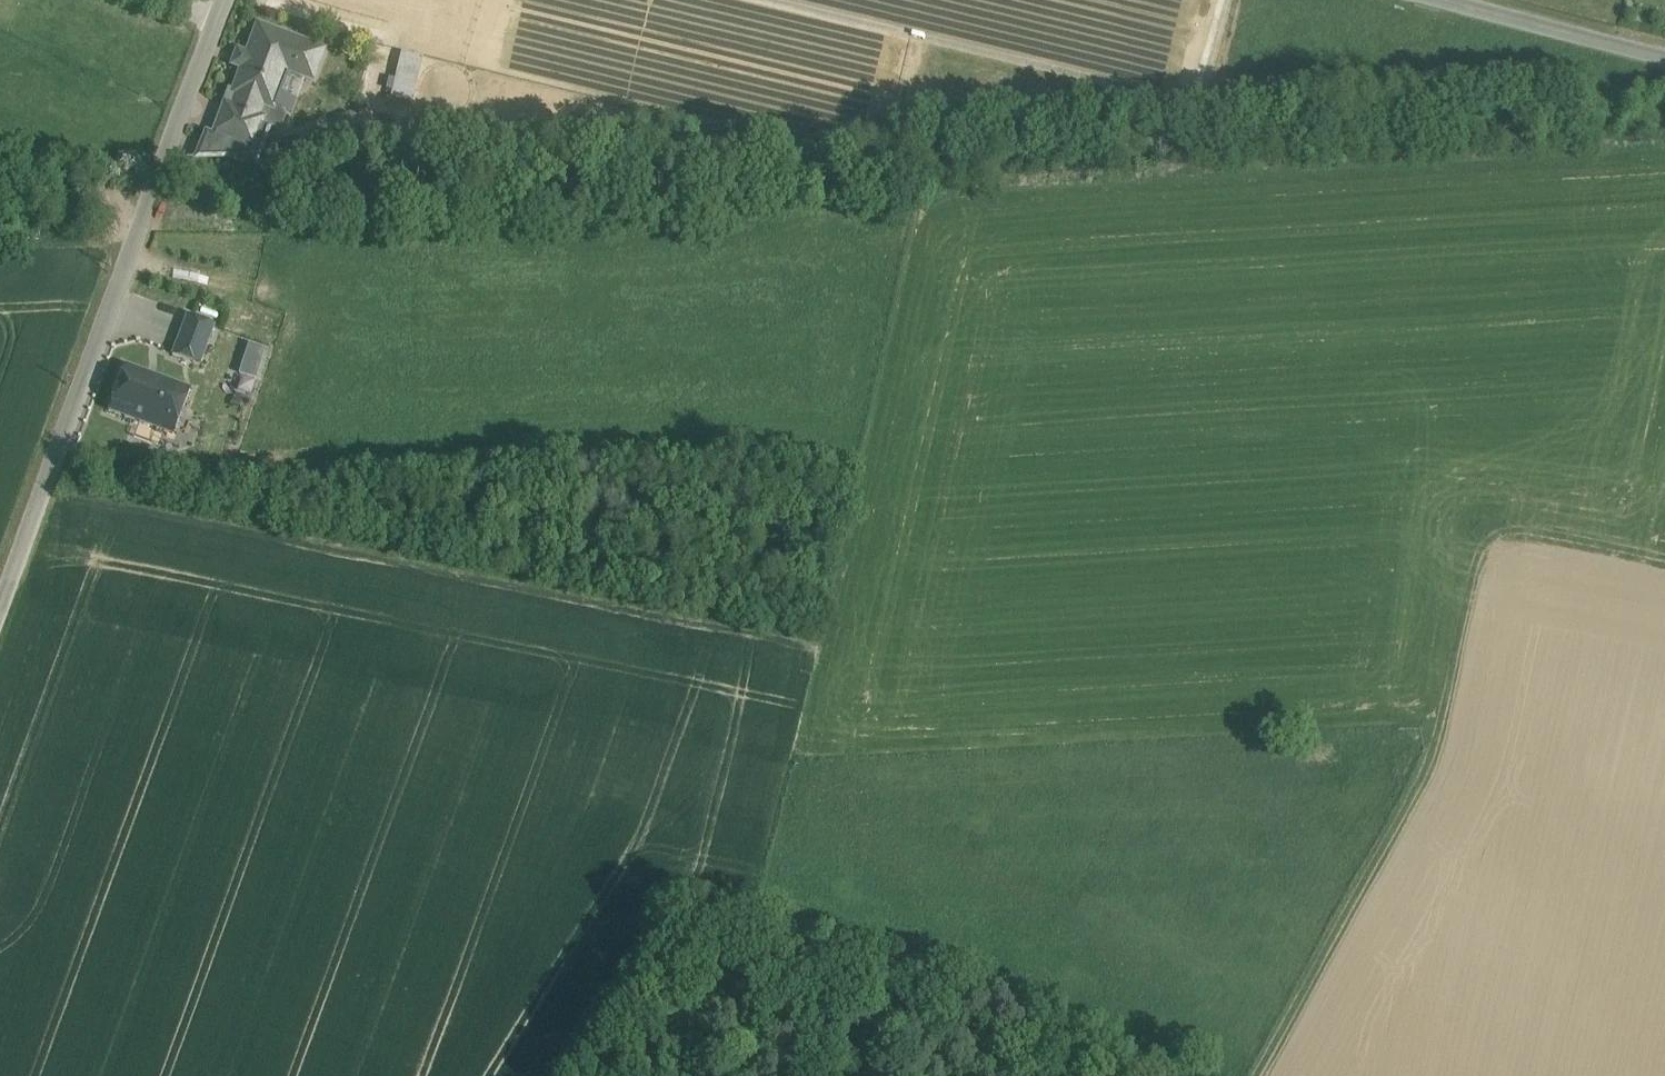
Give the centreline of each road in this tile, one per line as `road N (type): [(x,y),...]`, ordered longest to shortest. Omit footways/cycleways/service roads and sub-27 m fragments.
road 1 (unclassified): [(0,612),(233,0)]
road 2 (unclassified): [(1664,57),(1444,0)]

